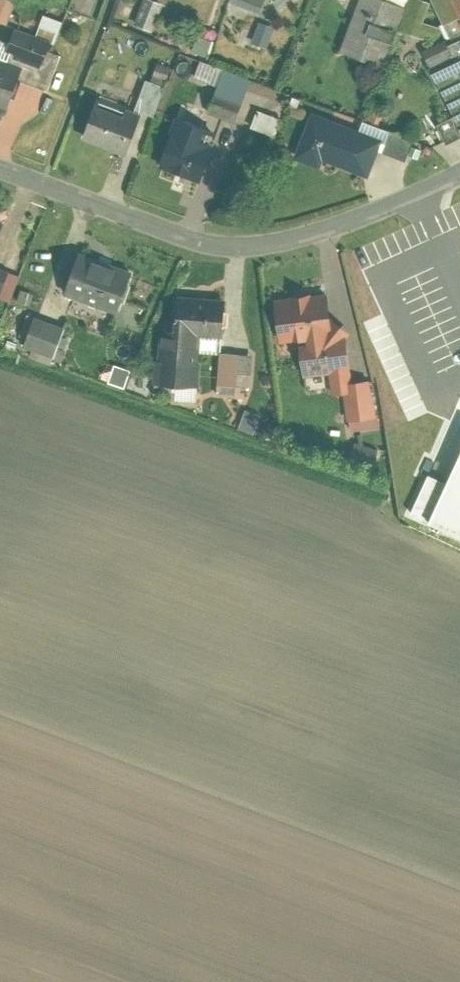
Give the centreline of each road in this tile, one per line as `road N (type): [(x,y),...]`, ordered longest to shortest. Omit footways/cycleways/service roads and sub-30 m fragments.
road 1 (residential): [(0,169),(226,244),(283,240),(345,221),(459,169)]

